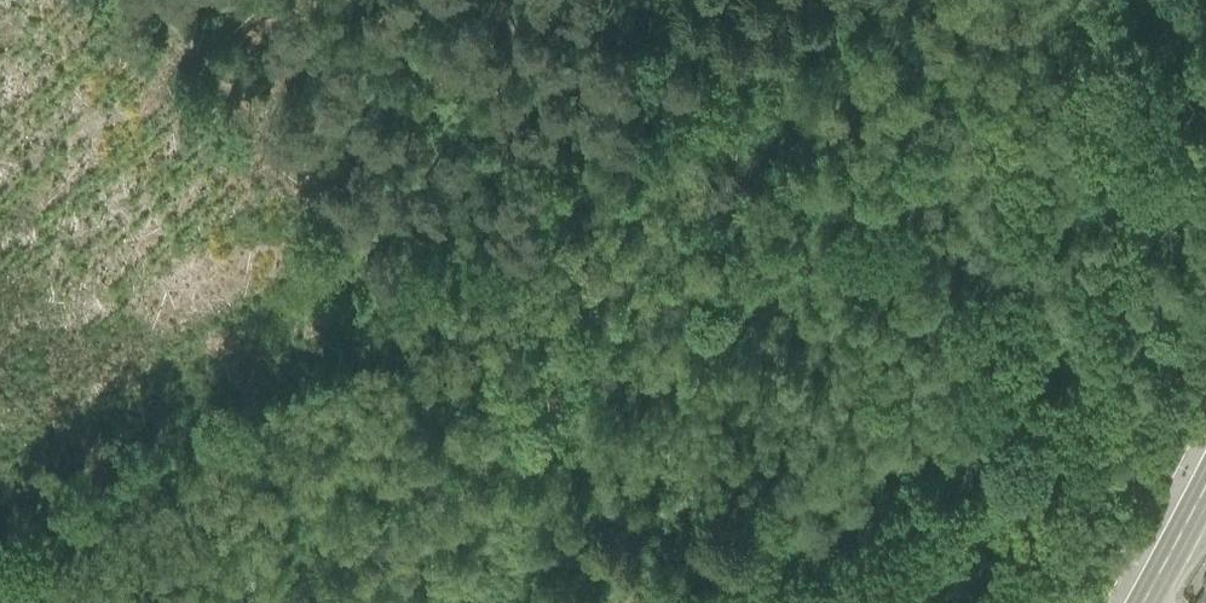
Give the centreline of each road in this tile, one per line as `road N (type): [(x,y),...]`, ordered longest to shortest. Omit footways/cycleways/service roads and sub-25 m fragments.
road 1 (primary): [(1141,602),(1205,482)]

